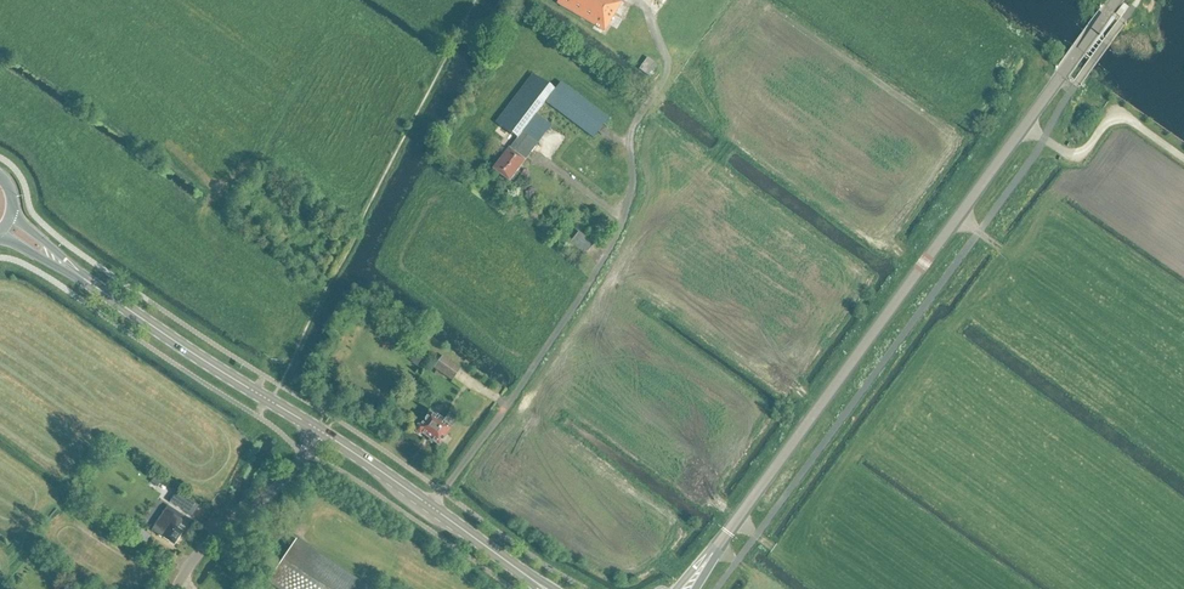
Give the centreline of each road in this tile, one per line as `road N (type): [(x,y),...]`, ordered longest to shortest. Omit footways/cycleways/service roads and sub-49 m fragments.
road 1 (tertiary): [(706,562),(1117,0)]
road 2 (unclassified): [(432,508),(602,262),(631,189),(630,130),(668,71)]
road 3 (primary): [(319,431),(65,267)]
road 4 (unclassified): [(174,588),(201,549),(280,483),(319,431)]
road 5 (track): [(1183,159),(1124,119),(1106,124),(1083,155),(1071,155)]
road 6 (primary): [(544,588),(432,508)]
road 7 (primary): [(432,508),(319,431)]

